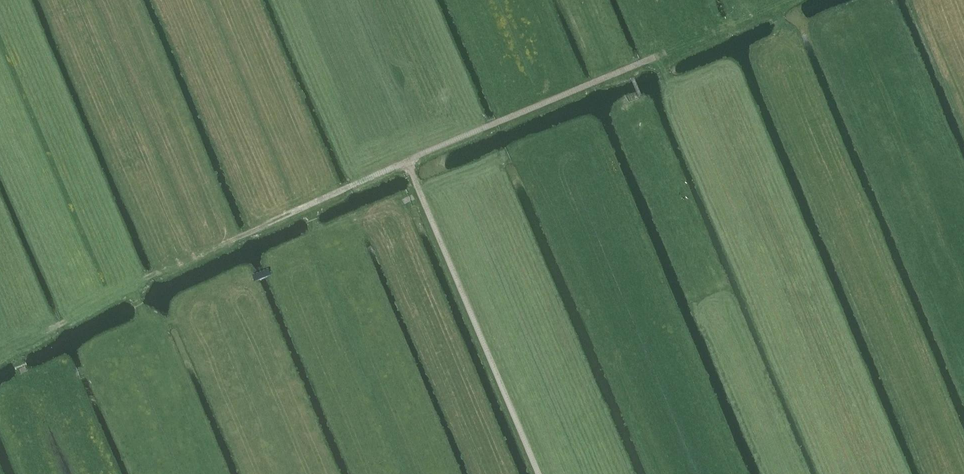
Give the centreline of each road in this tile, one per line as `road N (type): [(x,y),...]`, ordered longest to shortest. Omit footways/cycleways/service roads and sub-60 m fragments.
road 1 (track): [(539,473),(407,160),(656,57)]
road 2 (track): [(407,160),(270,222)]

